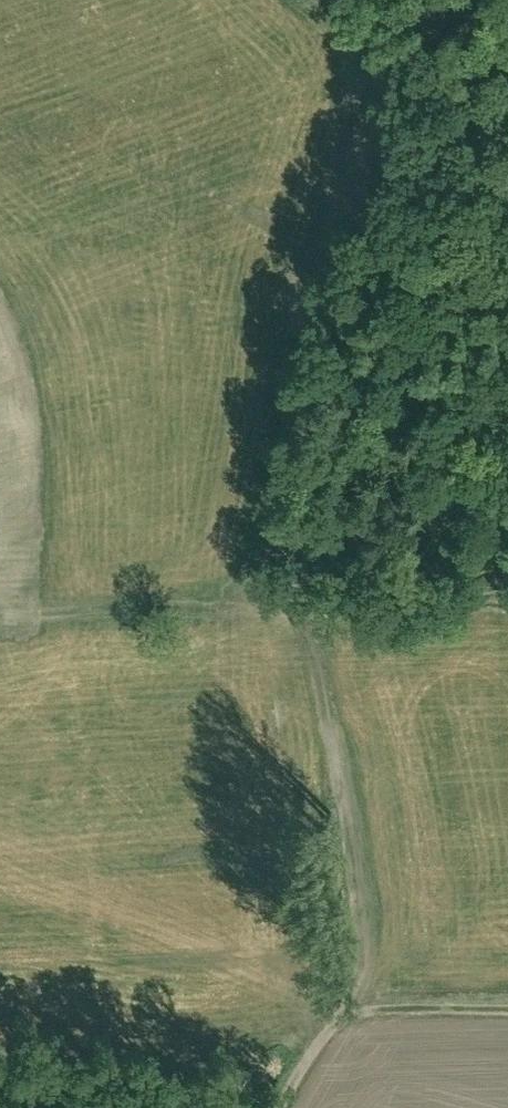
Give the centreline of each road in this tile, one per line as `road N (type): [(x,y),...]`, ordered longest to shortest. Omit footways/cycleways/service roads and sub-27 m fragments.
road 1 (track): [(279,1107),(319,1037),(341,1019),(507,1014)]

